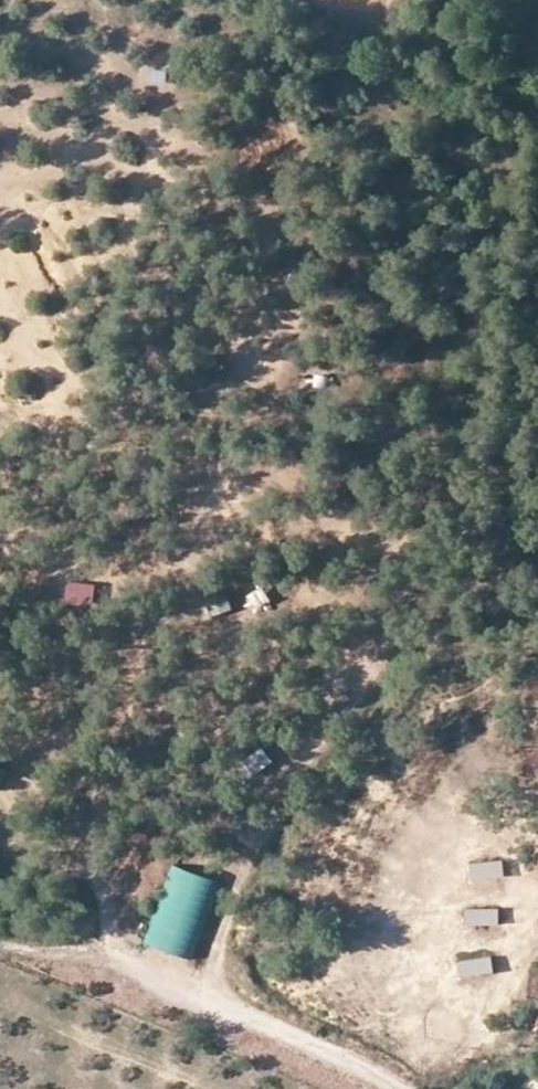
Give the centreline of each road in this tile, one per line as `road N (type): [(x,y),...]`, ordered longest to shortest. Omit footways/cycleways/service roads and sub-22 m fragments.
road 1 (track): [(402,1088),(99,954),(0,944)]

